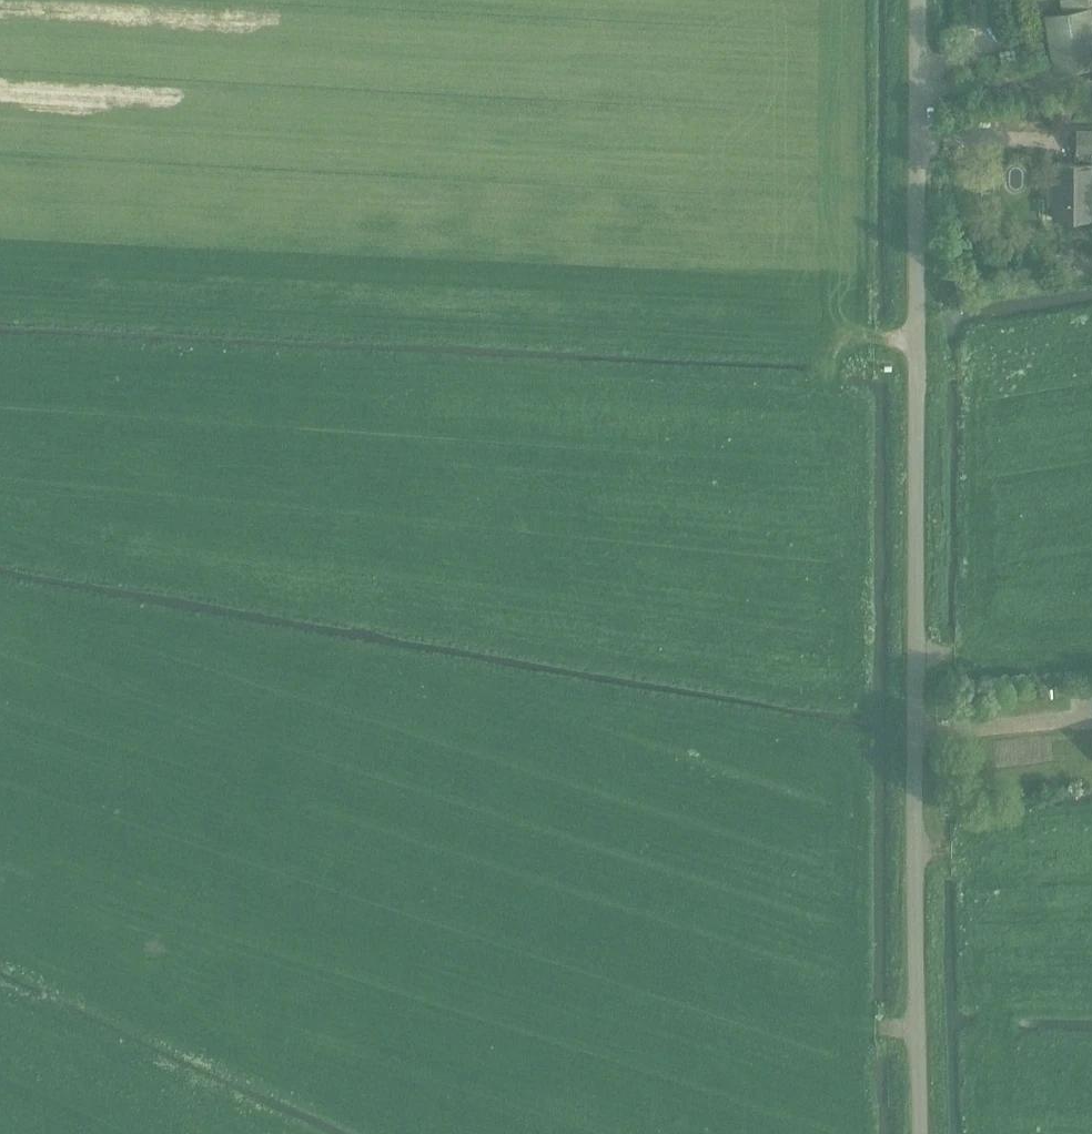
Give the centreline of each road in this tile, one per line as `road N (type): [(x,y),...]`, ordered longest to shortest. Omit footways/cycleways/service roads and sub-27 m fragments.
road 1 (unclassified): [(921,1133),(921,0)]

